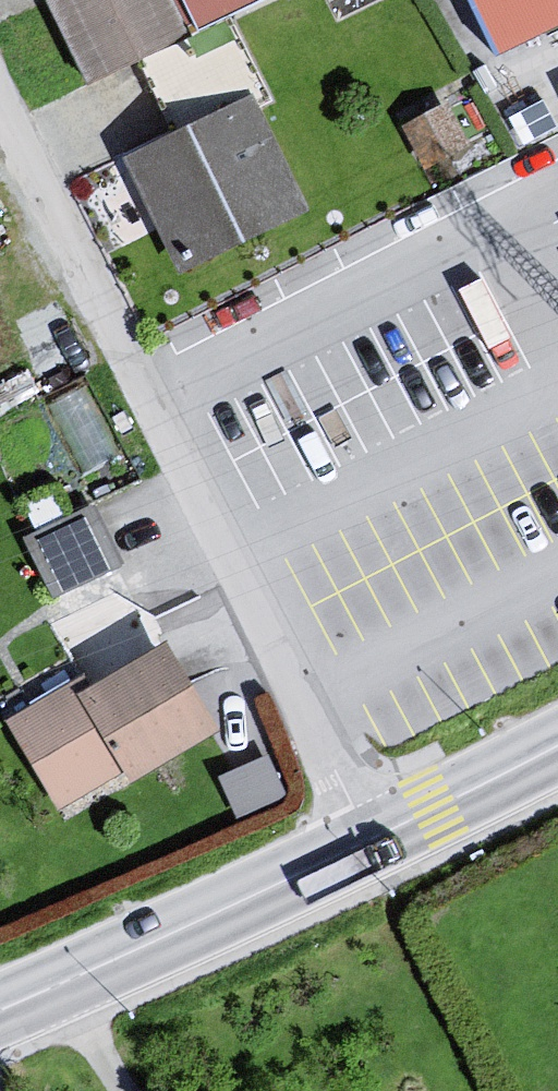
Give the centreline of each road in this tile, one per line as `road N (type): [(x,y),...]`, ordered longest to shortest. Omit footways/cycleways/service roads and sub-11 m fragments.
road 1 (residential): [(371,838),(0,110)]
road 2 (tertiary): [(0,1009),(371,838)]
road 3 (tertiary): [(371,838),(557,745)]

